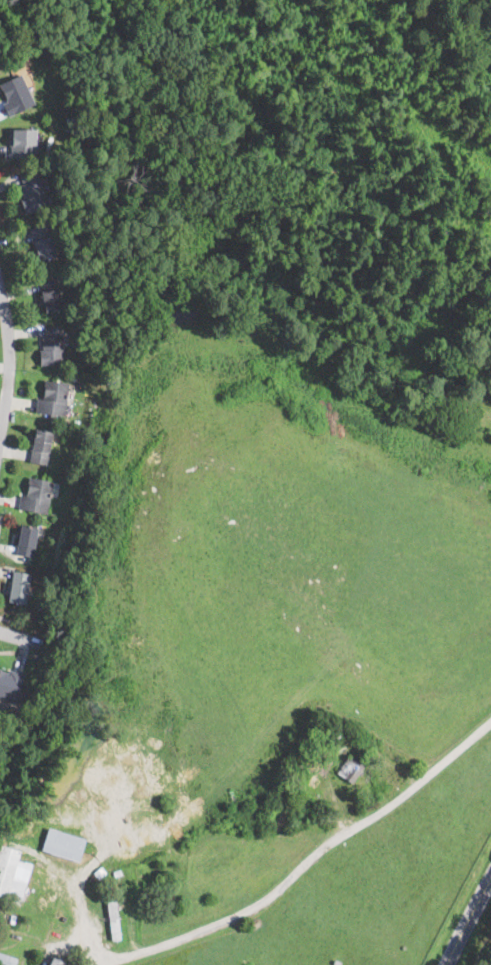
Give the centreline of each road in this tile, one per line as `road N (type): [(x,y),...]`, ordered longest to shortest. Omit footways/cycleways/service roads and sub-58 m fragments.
road 1 (residential): [(0,433),(10,358),(0,291)]

